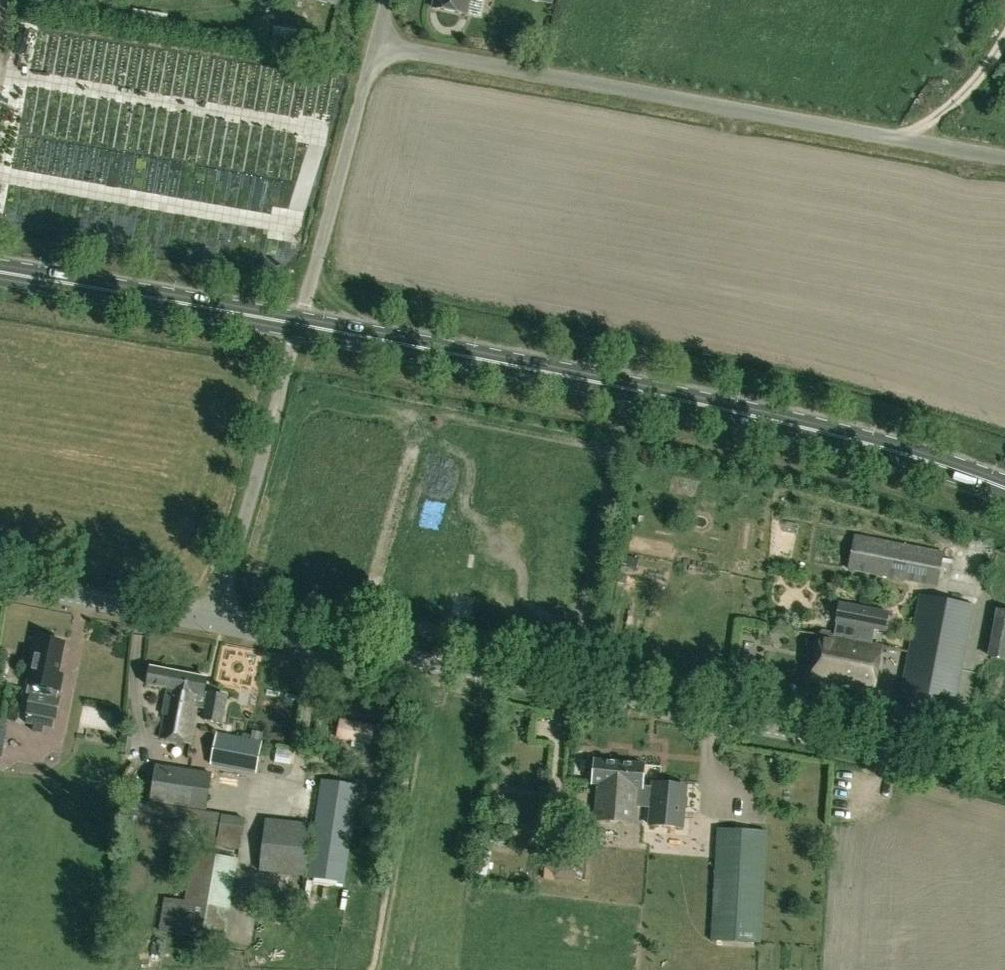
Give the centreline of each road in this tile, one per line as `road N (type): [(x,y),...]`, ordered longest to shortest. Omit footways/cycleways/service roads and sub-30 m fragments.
road 1 (unclassified): [(1004,771),(215,623)]
road 2 (secondary): [(1004,488),(776,421),(300,325)]
road 3 (unclassified): [(376,45),(1004,158)]
road 4 (unclassified): [(215,623),(300,325)]
road 5 (secondary): [(300,325),(0,272)]
road 6 (unclassified): [(300,325),(376,45)]
road 7 (unclassified): [(215,623),(0,581)]
road 8 (track): [(904,140),(960,96),(1004,39)]

